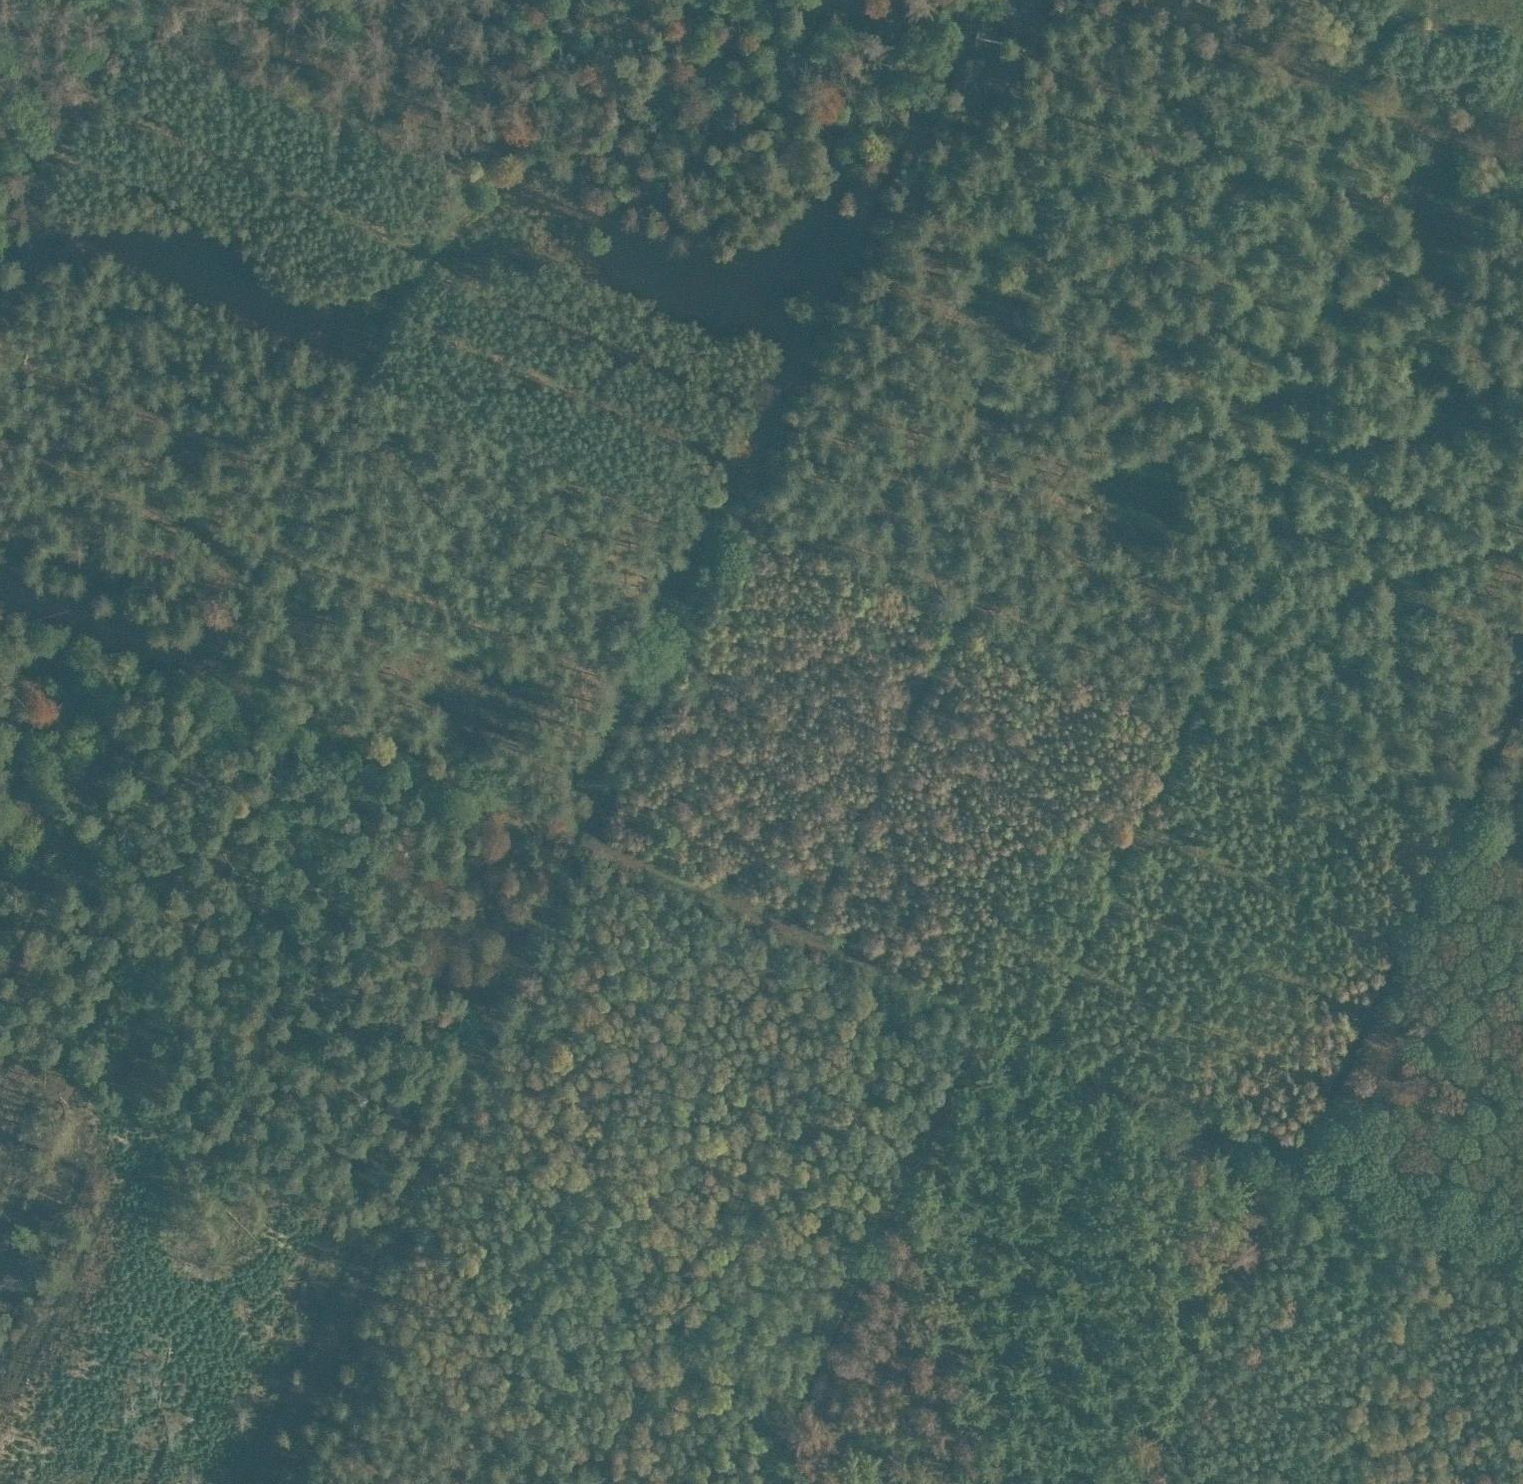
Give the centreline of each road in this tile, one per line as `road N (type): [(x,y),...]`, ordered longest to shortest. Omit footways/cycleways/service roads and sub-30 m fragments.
road 1 (track): [(264,693),(1522,1253)]
road 2 (track): [(566,827),(959,0)]
road 3 (track): [(0,576),(264,693)]

